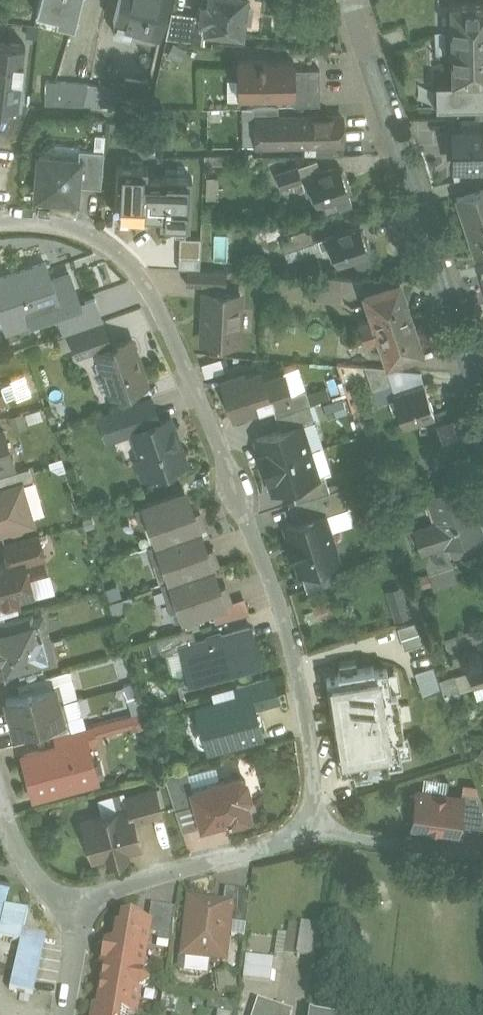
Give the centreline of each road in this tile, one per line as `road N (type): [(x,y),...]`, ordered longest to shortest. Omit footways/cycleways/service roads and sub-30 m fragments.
road 1 (residential): [(78,910),(297,833),(314,794),(310,729),(298,658),(263,557),(148,284),(125,255),(89,231),(0,218)]
road 2 (residential): [(353,0),(482,399)]
road 3 (residential): [(0,794),(24,862),(78,910)]

